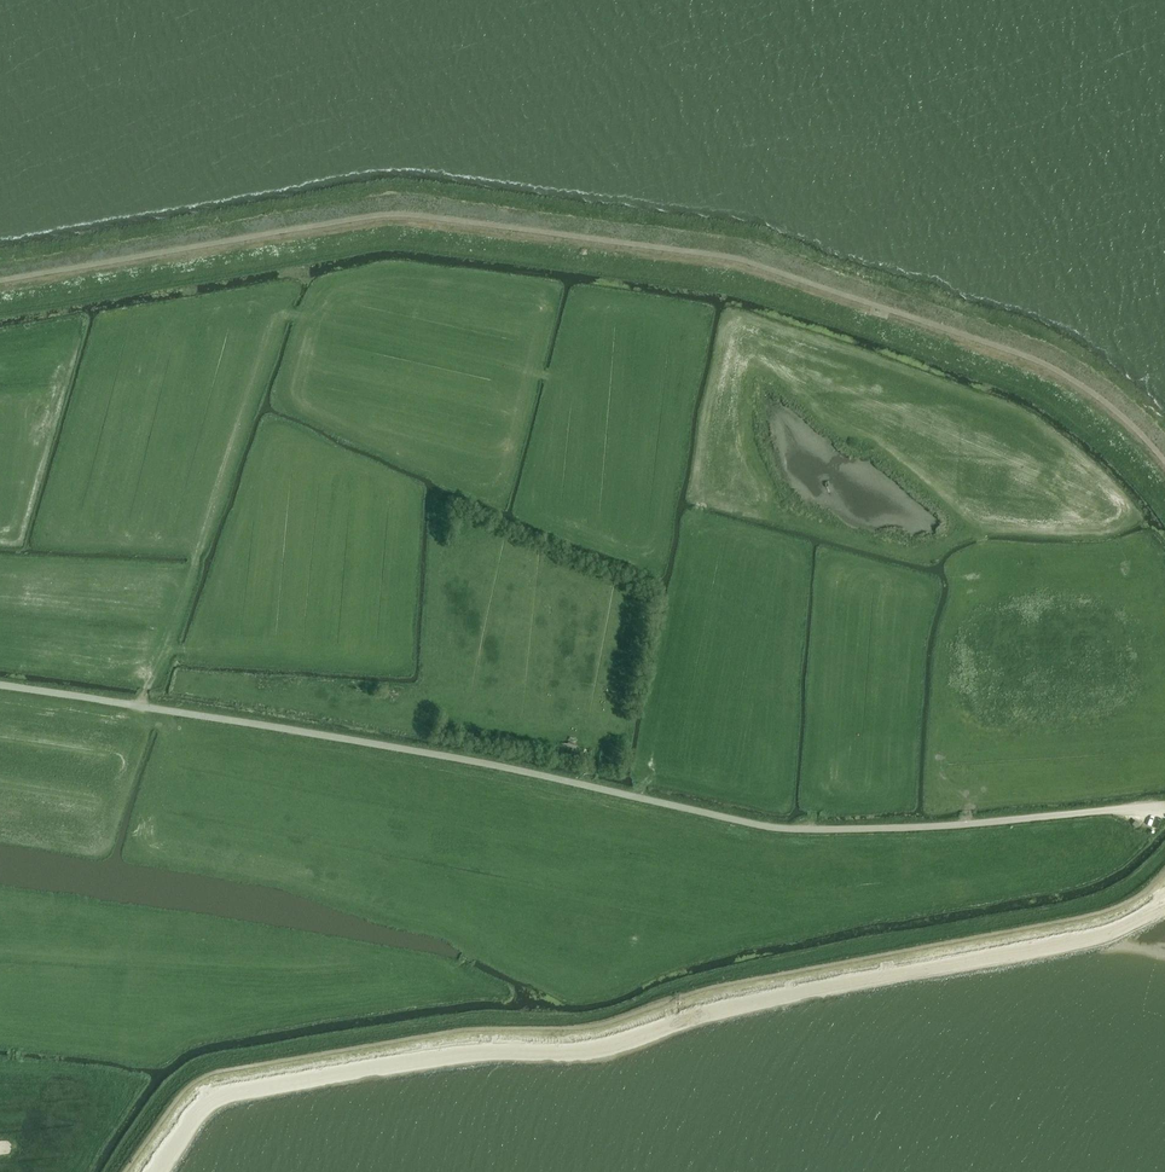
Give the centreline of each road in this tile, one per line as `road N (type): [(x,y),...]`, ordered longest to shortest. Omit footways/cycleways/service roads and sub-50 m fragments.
road 1 (track): [(0,1069),(136,1081),(142,1059),(204,1036),(486,993),(513,997),(526,980)]

